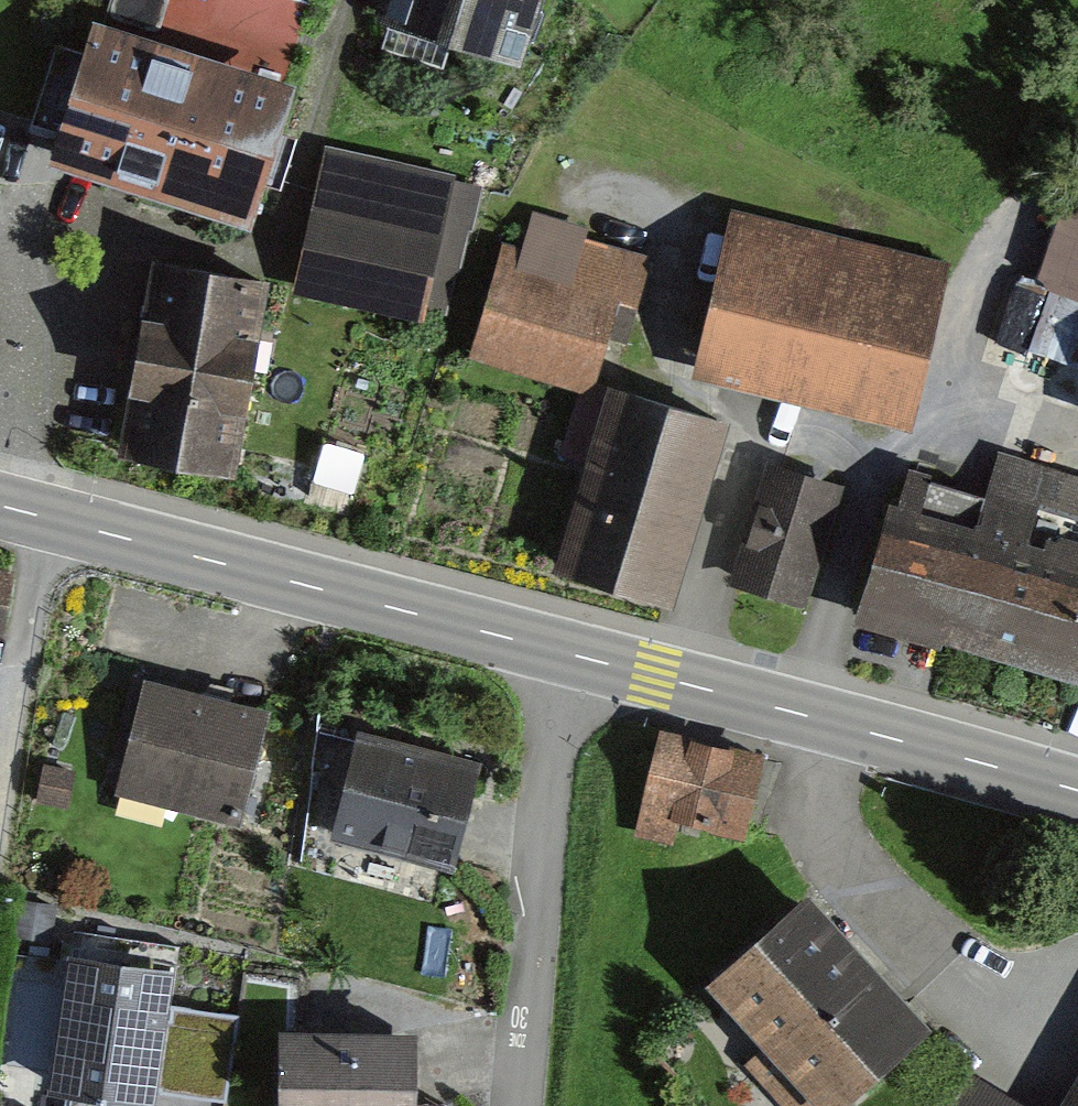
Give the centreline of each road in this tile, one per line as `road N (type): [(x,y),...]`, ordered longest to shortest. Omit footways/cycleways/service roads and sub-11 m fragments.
road 1 (secondary): [(0,503),(560,652)]
road 2 (secondary): [(560,652),(1077,789)]
road 3 (residential): [(560,652),(518,1105)]

